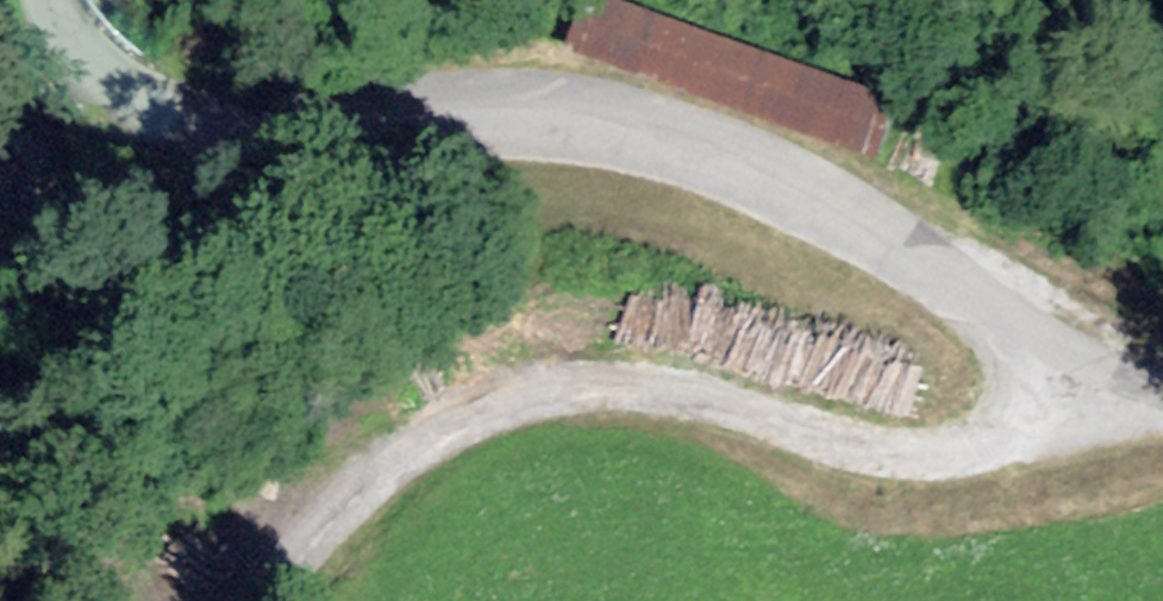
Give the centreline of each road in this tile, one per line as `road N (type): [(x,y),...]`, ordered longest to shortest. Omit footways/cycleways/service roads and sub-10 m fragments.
road 1 (residential): [(1162,389),(1057,347),(805,211),(711,171),(583,140),(260,123),(131,93)]
road 2 (track): [(280,600),(370,499),(427,447),(478,417),(583,391),(998,448),(1090,362)]
road 3 (unclassified): [(131,93),(92,62),(49,0)]

